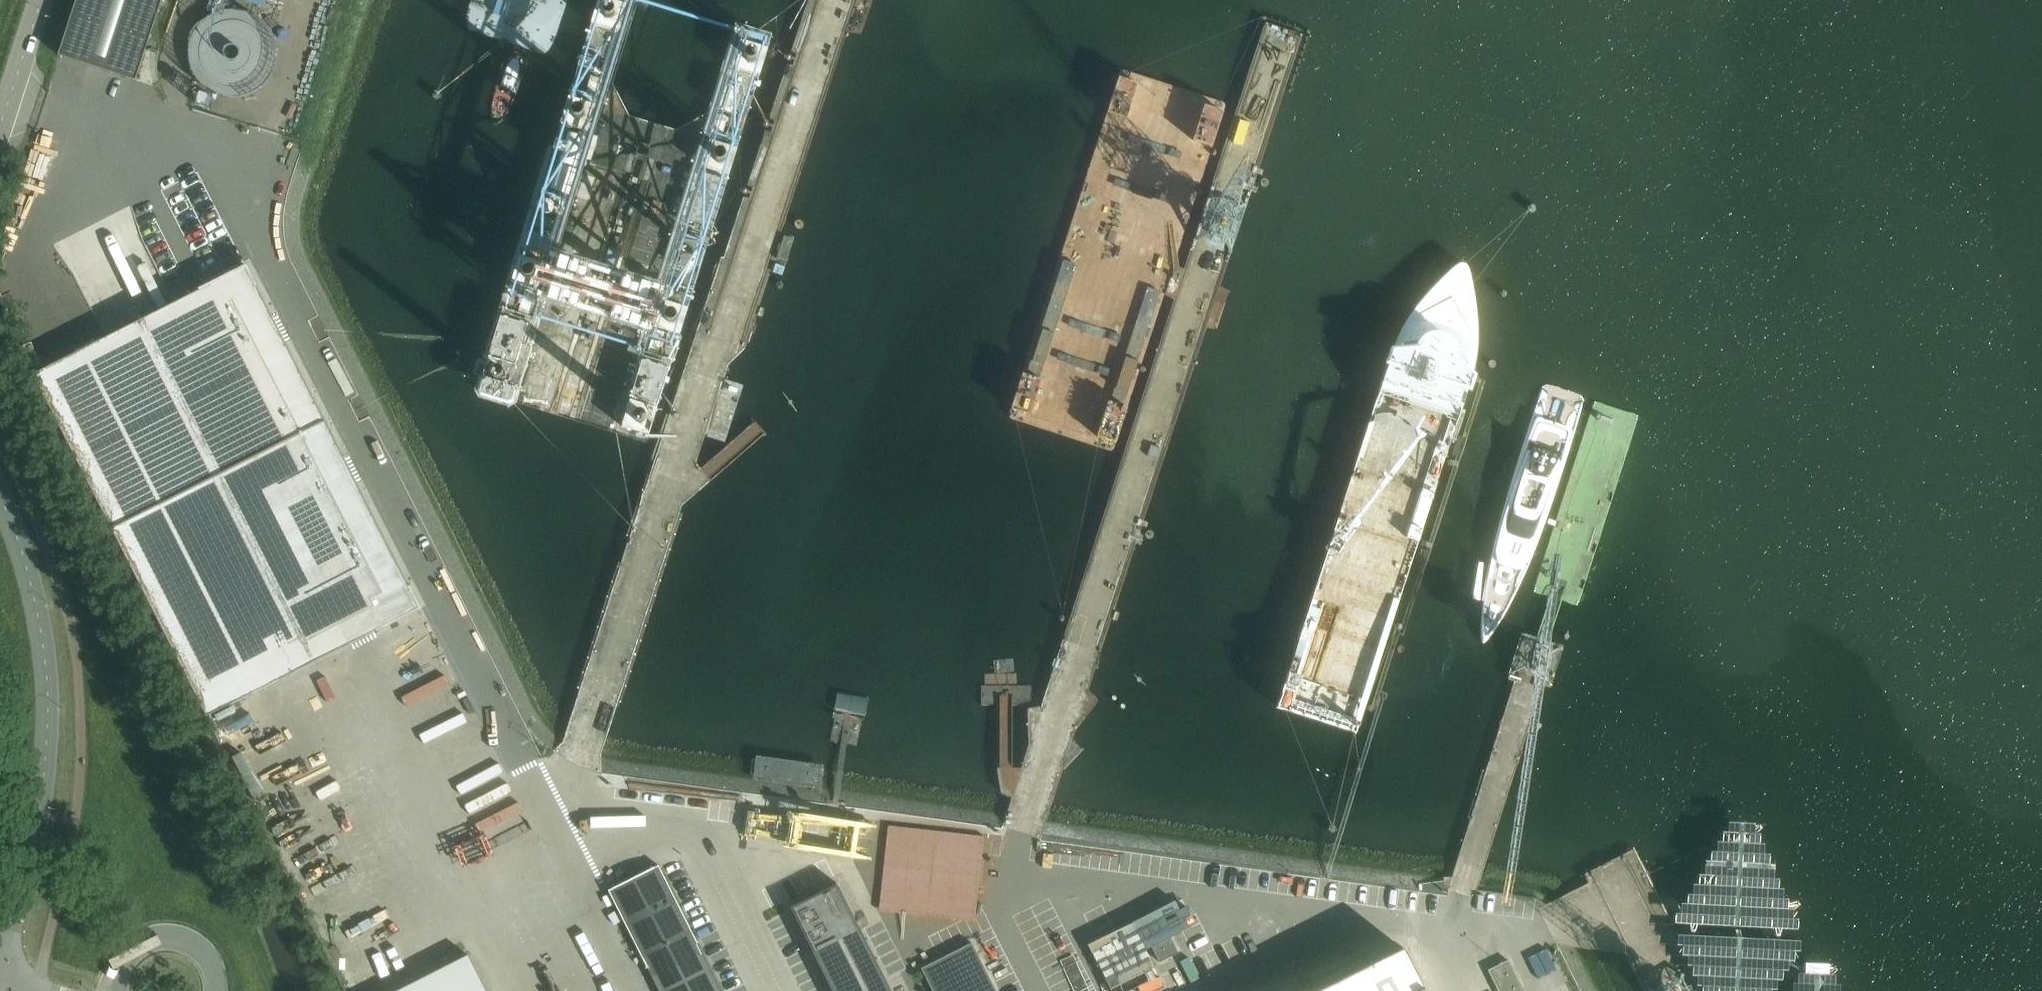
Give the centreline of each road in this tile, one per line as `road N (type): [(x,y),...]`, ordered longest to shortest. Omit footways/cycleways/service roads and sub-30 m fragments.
road 1 (unclassified): [(0,948),(33,844),(47,768),(48,684),(39,607),(0,501)]
road 2 (unclassified): [(0,128),(46,0)]

